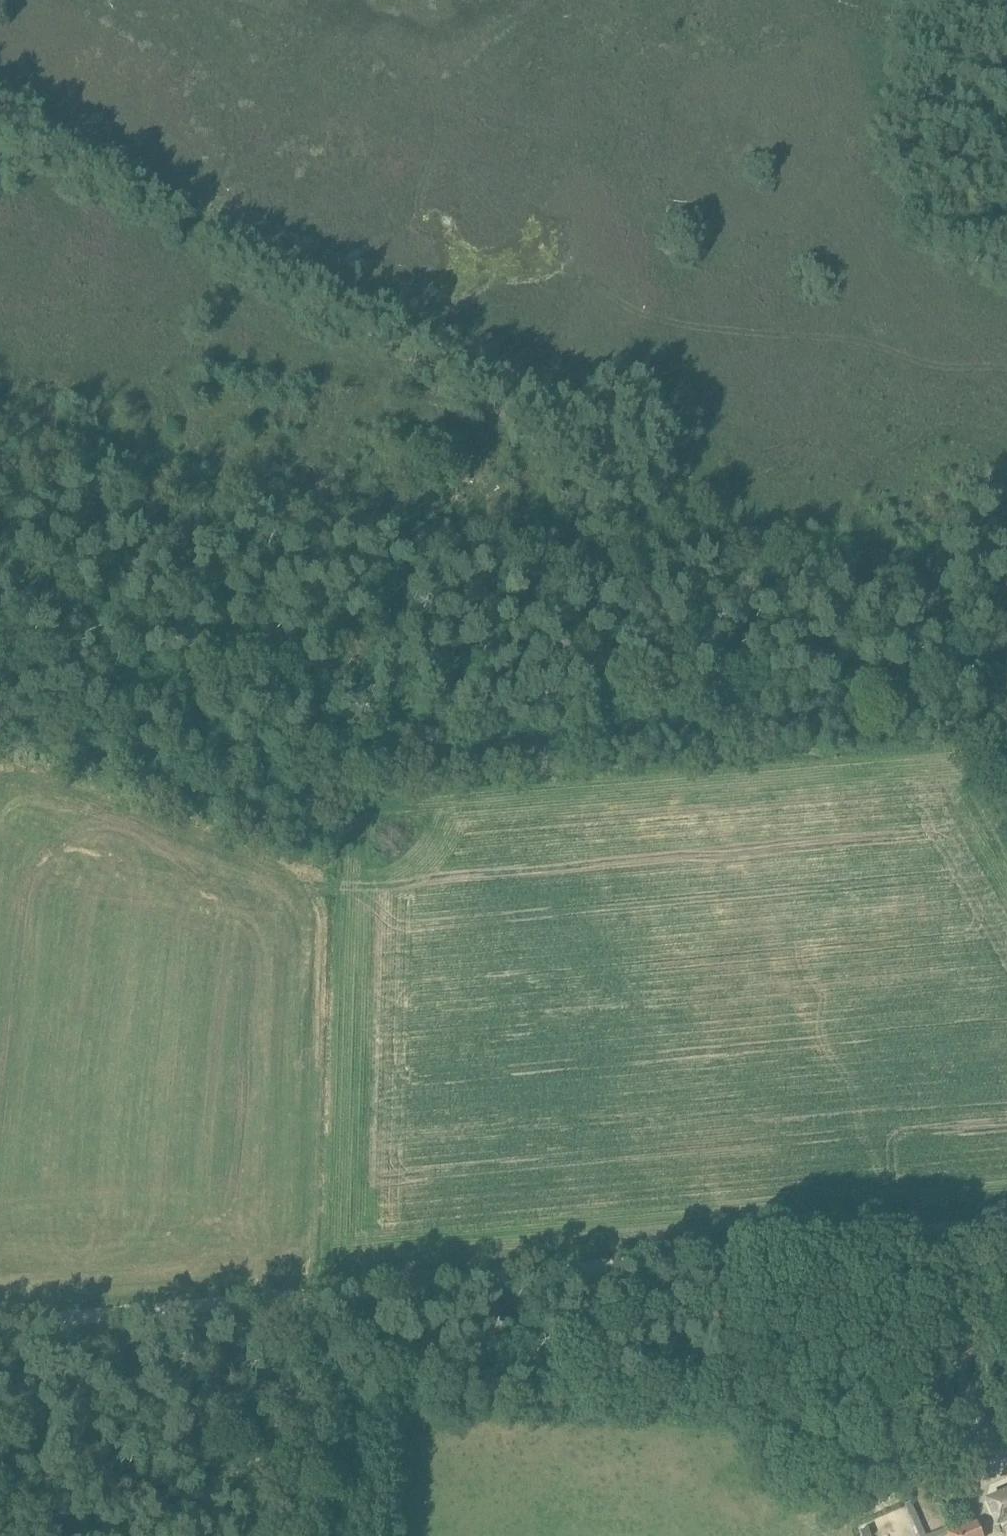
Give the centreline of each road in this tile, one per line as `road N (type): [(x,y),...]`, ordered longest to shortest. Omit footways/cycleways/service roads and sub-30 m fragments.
road 1 (track): [(1006,1227),(0,1323)]
road 2 (track): [(1006,1451),(987,1439),(912,1235)]

